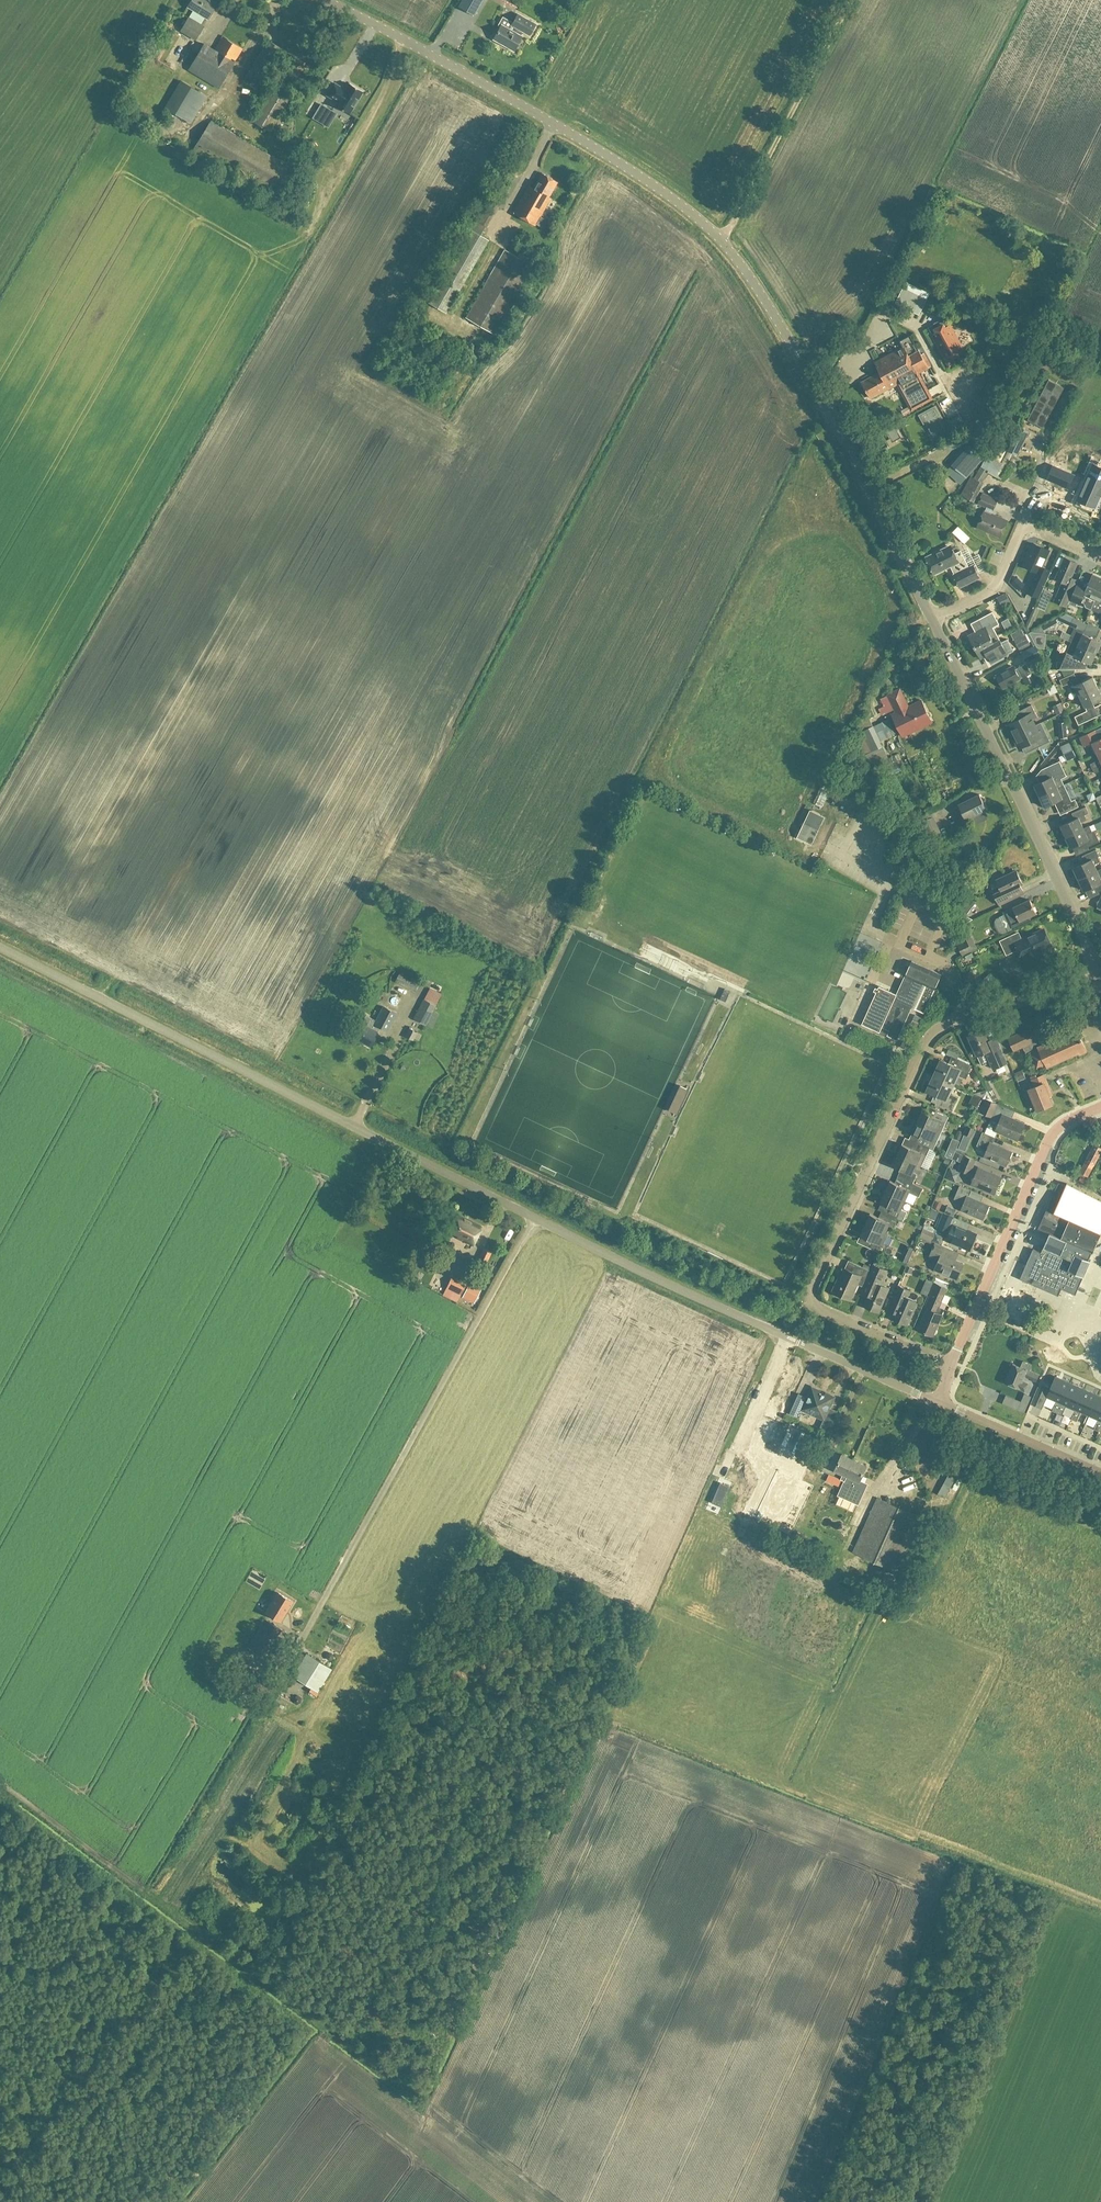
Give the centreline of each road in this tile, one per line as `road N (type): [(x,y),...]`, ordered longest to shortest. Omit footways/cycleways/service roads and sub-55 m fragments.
road 1 (unclassified): [(941,1405),(634,1269),(0,937)]
road 2 (tertiary): [(932,619),(806,372),(722,240),(652,184),(318,0)]
road 3 (unclassified): [(956,1370),(822,1310),(811,1301),(815,1286),(931,1033),(1096,968)]
road 4 (tertiary): [(1096,968),(932,619)]
road 5 (residential): [(956,1370),(1060,1130),(1100,1108)]
road 6 (unclassified): [(1100,555),(1024,522),(995,588),(932,619)]
road 7 (residential): [(1100,1475),(941,1405)]

